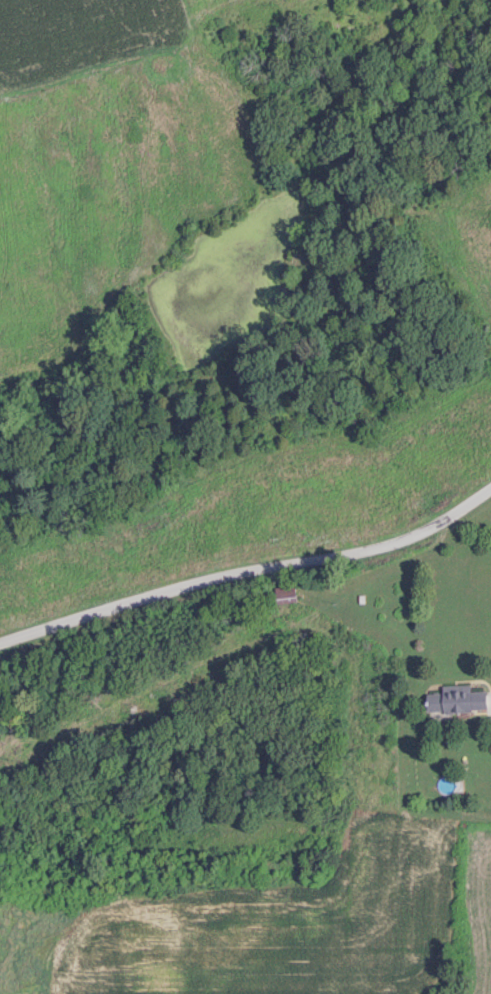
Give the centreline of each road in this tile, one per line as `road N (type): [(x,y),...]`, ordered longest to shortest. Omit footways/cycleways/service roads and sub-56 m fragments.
road 1 (residential): [(0,636),(198,576),(390,537),(490,482)]

